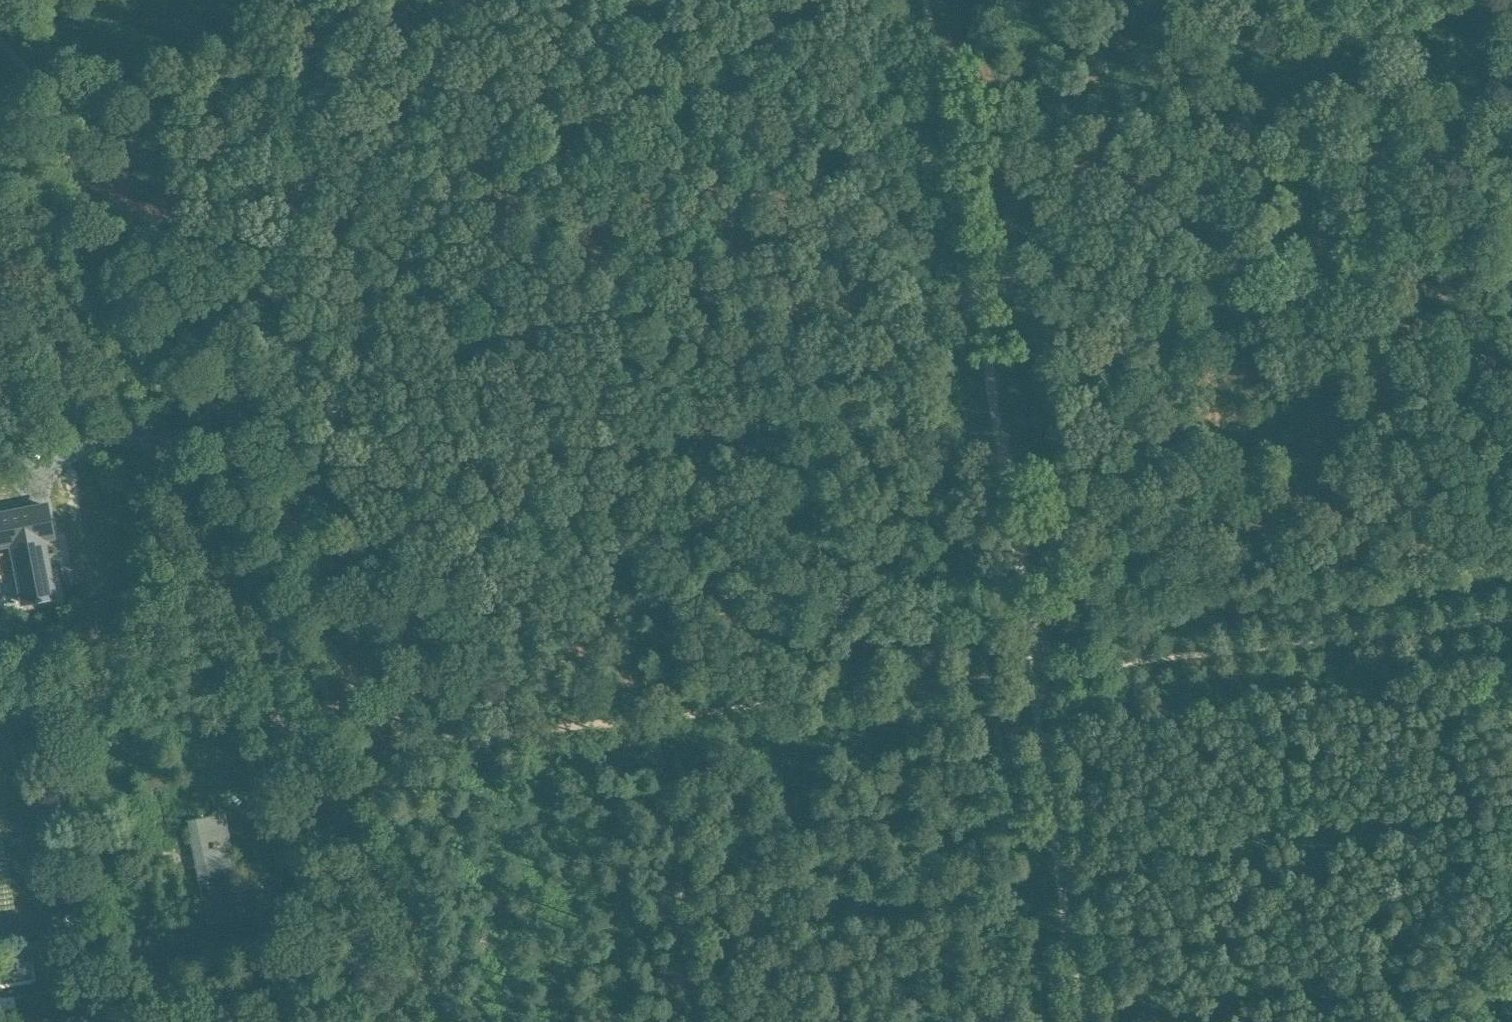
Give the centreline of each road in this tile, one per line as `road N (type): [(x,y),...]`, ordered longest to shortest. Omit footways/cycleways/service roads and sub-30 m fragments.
road 1 (unclassified): [(403,1021),(367,878),(272,713),(0,190)]
road 2 (track): [(302,761),(1029,677)]
road 3 (track): [(1029,677),(920,0)]
road 4 (track): [(1511,625),(1029,677)]
road 5 (track): [(1082,1021),(1029,677)]
road 6 (track): [(697,1021),(646,718)]

